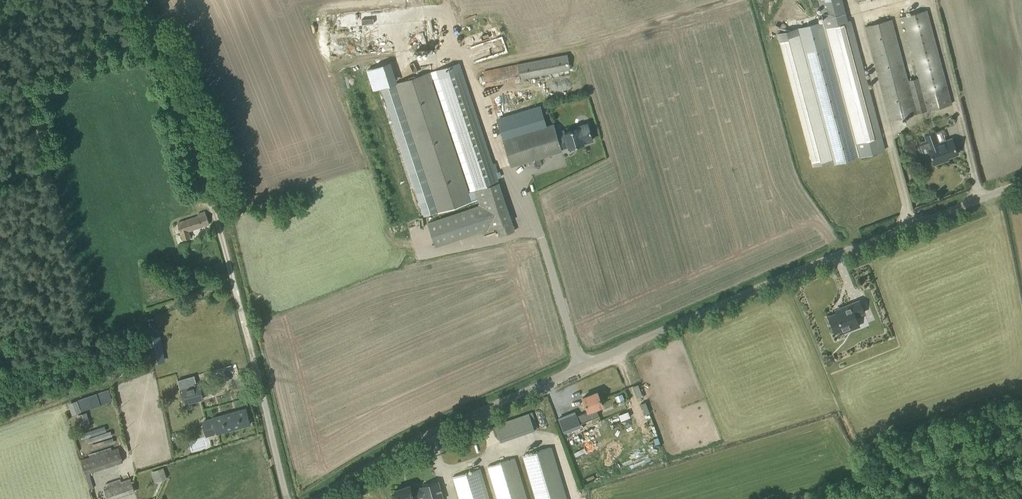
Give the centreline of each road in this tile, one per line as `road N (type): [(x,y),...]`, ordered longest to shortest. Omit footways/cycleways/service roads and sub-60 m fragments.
road 1 (unclassified): [(318,498),(414,440),(838,254),(1021,183)]
road 2 (track): [(145,0),(265,402)]

